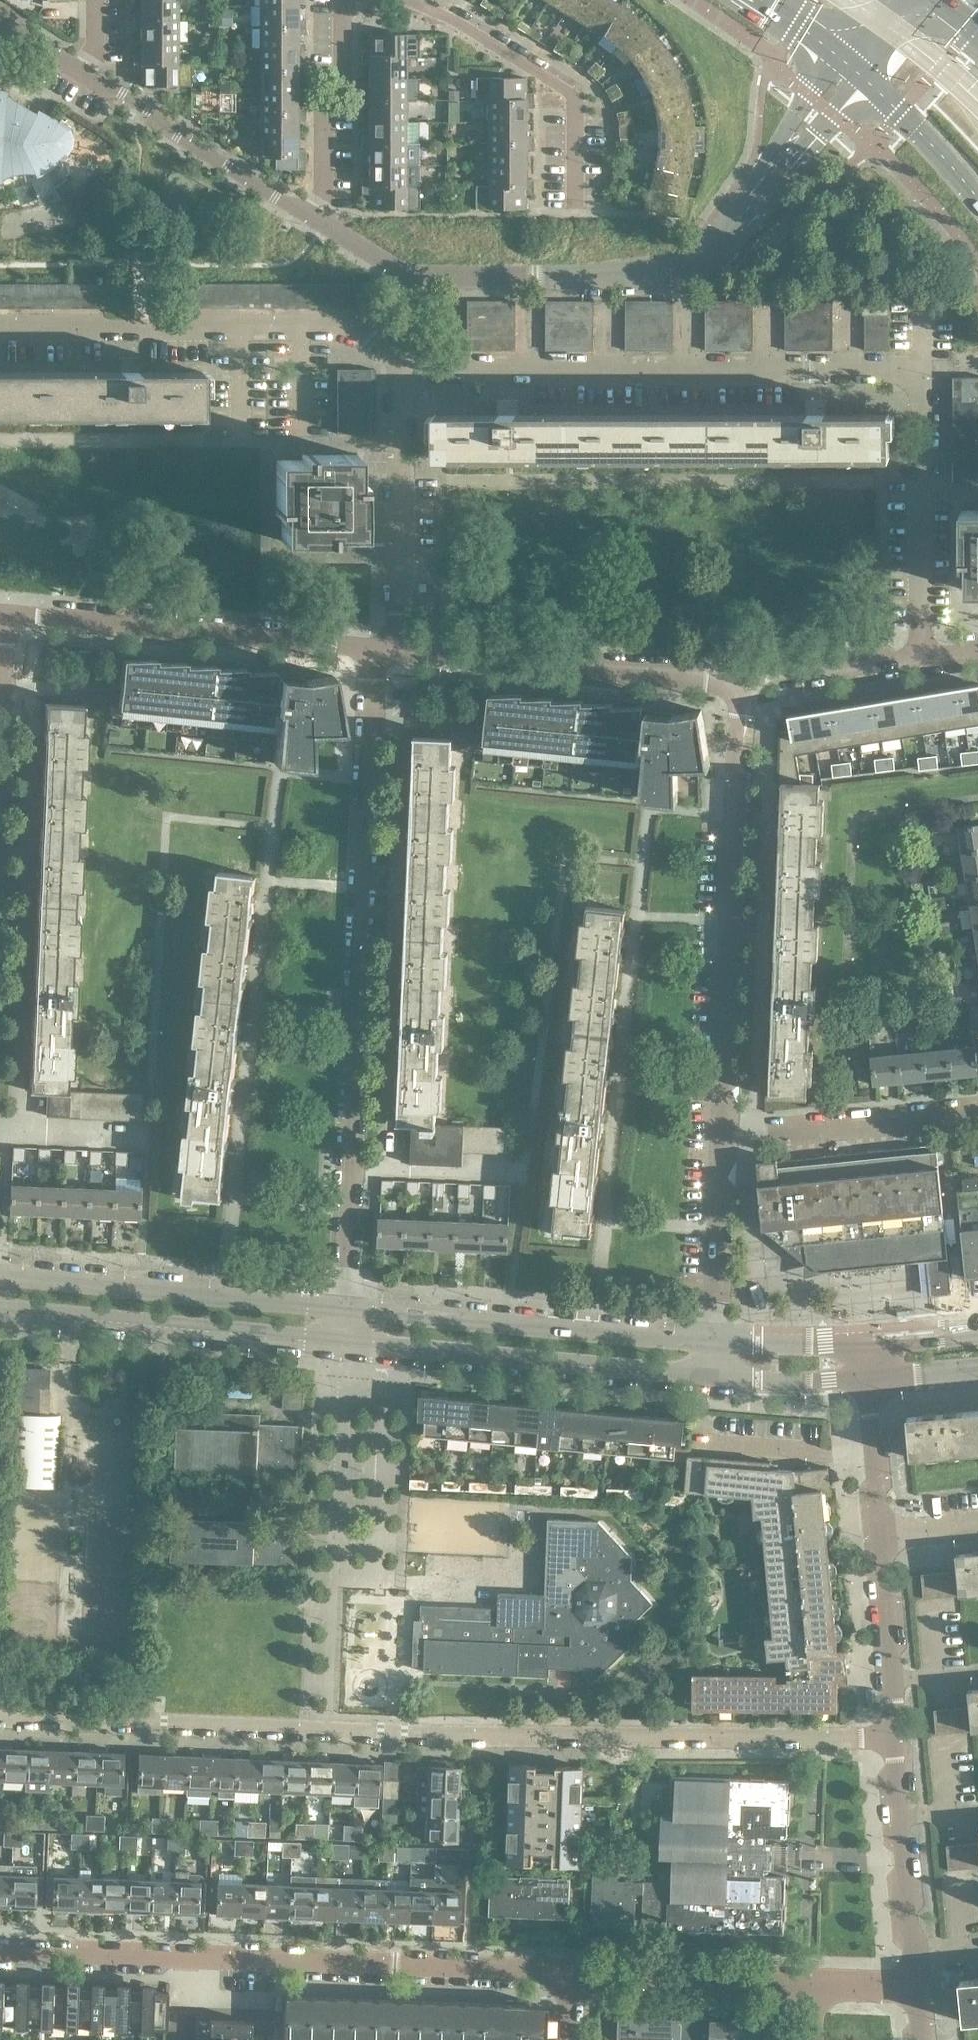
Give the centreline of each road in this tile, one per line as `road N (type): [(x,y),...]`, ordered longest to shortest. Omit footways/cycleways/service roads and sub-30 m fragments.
road 1 (residential): [(897,1742),(0,1721)]
road 2 (residential): [(340,1311),(373,651)]
road 3 (residential): [(569,1975),(0,1951)]
road 4 (residential): [(921,381),(422,385),(400,393)]
road 5 (residential): [(717,1135),(743,681)]
road 6 (unclassified): [(337,1344),(708,1379)]
road 7 (unclassified): [(709,1349),(340,1311)]
road 8 (residential): [(373,651),(10,617)]
road 9 (residential): [(0,326),(353,330)]
road 10 (residential): [(743,681),(402,644)]
road 11 (unclassified): [(340,1311),(0,1278)]
road 12 (unclassified): [(0,1310),(337,1344)]
road 13 (residential): [(575,208),(569,92),(449,16),(406,0)]
road 14 (residential): [(921,663),(921,381)]
road 15 (residential): [(321,220),(85,75)]
road 16 (residential): [(717,1135),(977,1114)]
road 17 (residential): [(402,644),(400,393)]
road 18 (residential): [(815,1981),(569,1975)]
road 19 (unclassified): [(576,275),(699,265),(769,180)]
road 20 (residential): [(321,220),(325,106),(340,85),(343,0)]
road 21 (residential): [(710,1324),(717,1135)]
road 22 (residential): [(0,798),(10,617)]
road 23 (residential): [(921,663),(743,681)]
road 24 (residential): [(873,1446),(705,1438)]
road 25 (unclassified): [(576,275),(410,276)]
road 26 (unclassified): [(708,1379),(867,1380)]
road 27 (unclassified): [(864,1349),(709,1349)]
road 28 (unclassified): [(916,1959),(903,1809)]
road 29 (secondary): [(885,97),(977,198)]
road 30 (unclassified): [(828,64),(769,180)]
road 31 (unclassified): [(892,1675),(881,1546)]
road 32 (unclassified): [(769,180),(863,93)]

